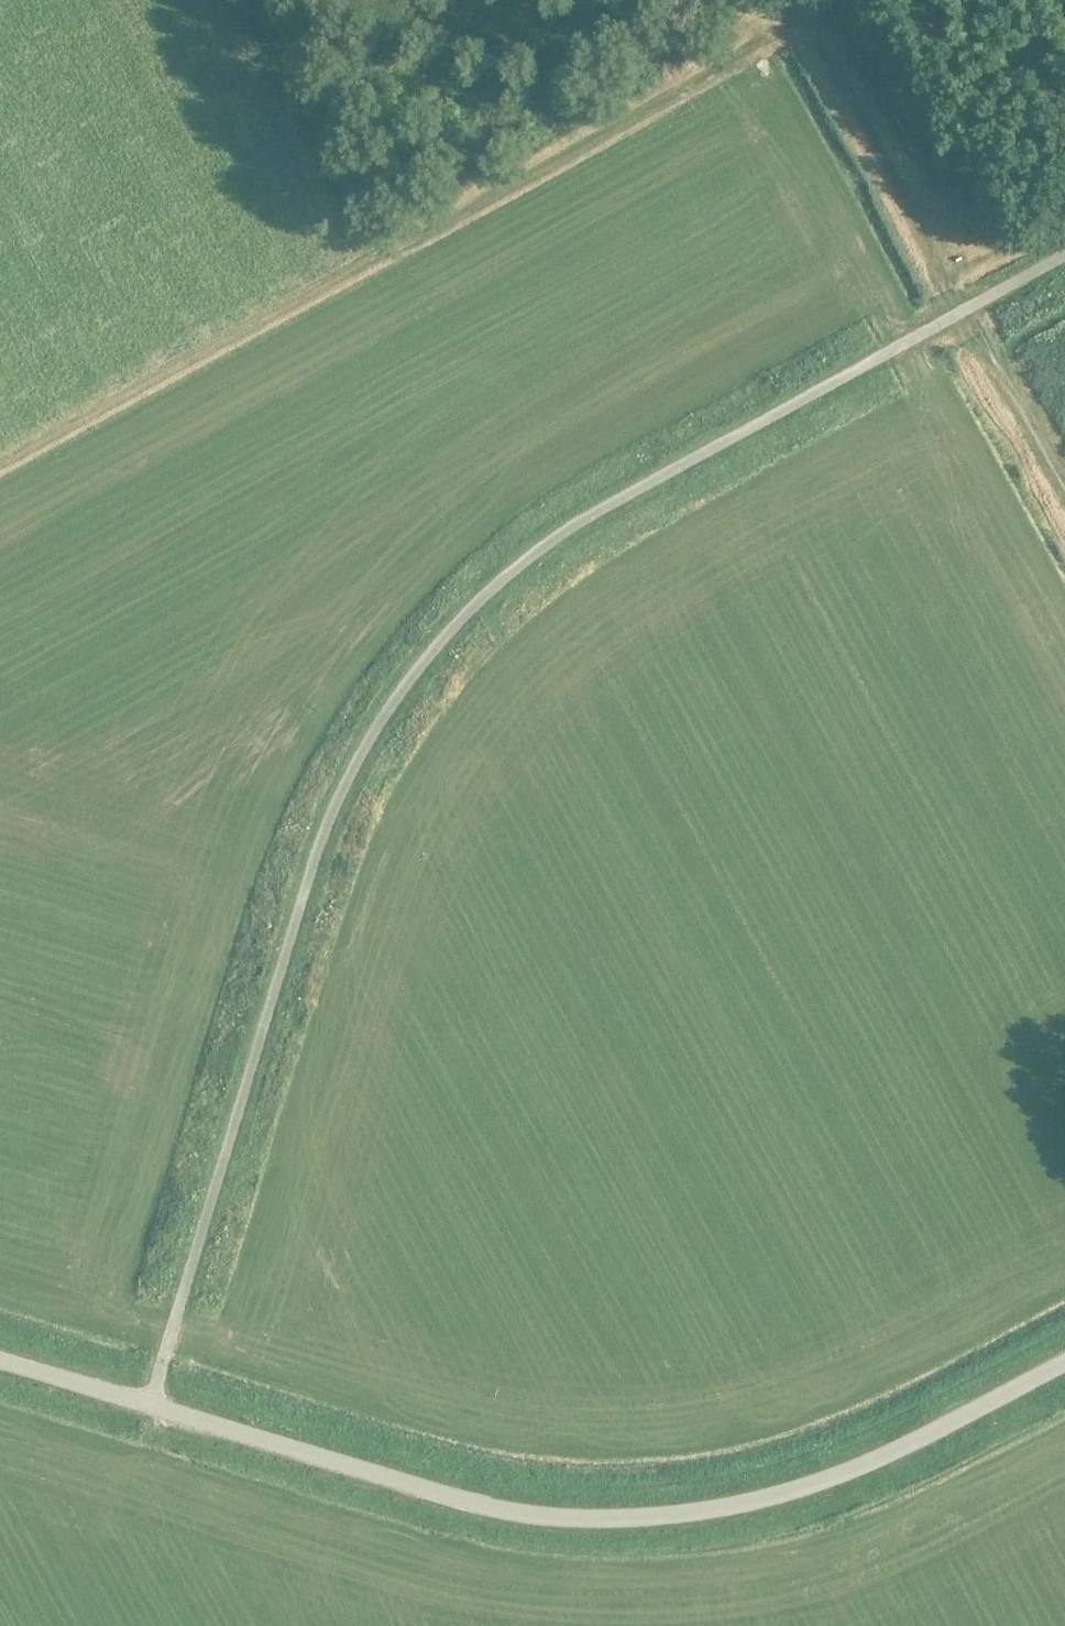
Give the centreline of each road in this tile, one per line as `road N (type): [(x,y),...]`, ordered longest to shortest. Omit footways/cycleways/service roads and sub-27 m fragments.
road 1 (unclassified): [(1064,1361),(886,1457),(819,1484),(682,1515),(593,1520),(481,1505),(0,1361)]

